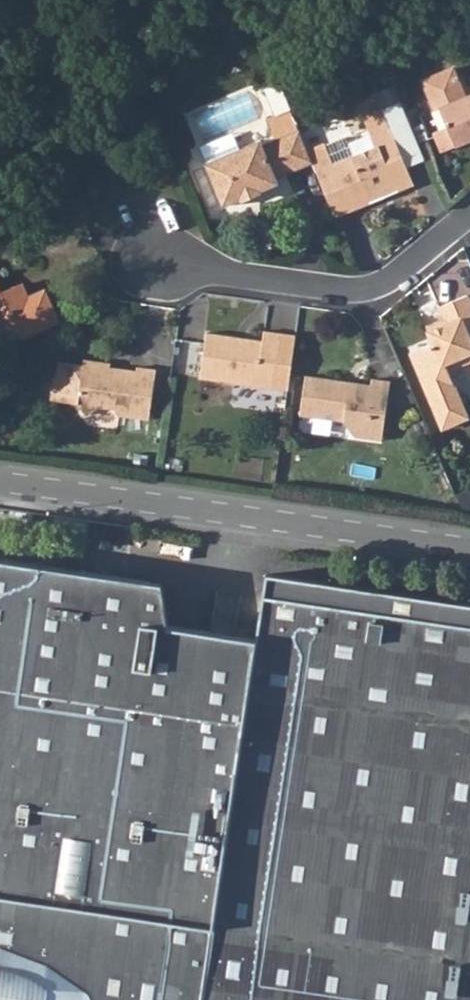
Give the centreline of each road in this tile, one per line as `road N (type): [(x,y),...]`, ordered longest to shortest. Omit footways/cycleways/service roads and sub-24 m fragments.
road 1 (residential): [(0,480),(469,547)]
road 2 (residential): [(469,210),(385,282),(355,292),(143,254)]

